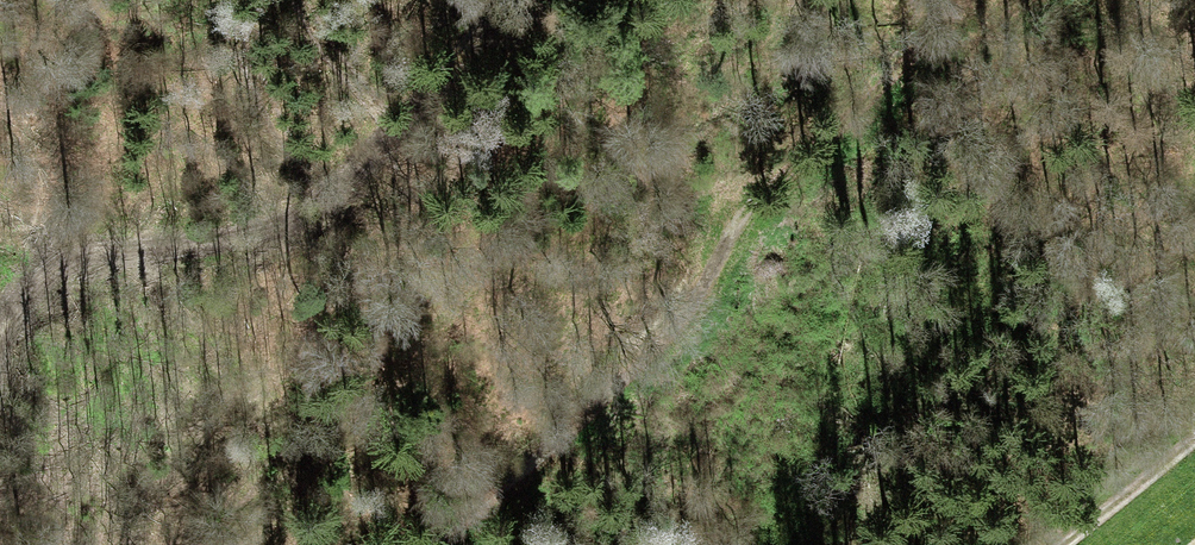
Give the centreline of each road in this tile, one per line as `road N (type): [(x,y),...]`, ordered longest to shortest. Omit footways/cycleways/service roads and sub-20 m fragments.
road 1 (track): [(436,544),(629,379),(781,184),(917,52)]
road 2 (track): [(511,0),(323,205),(282,227),(96,256),(52,272),(18,300),(0,337)]
road 3 (track): [(1074,544),(1194,451)]

